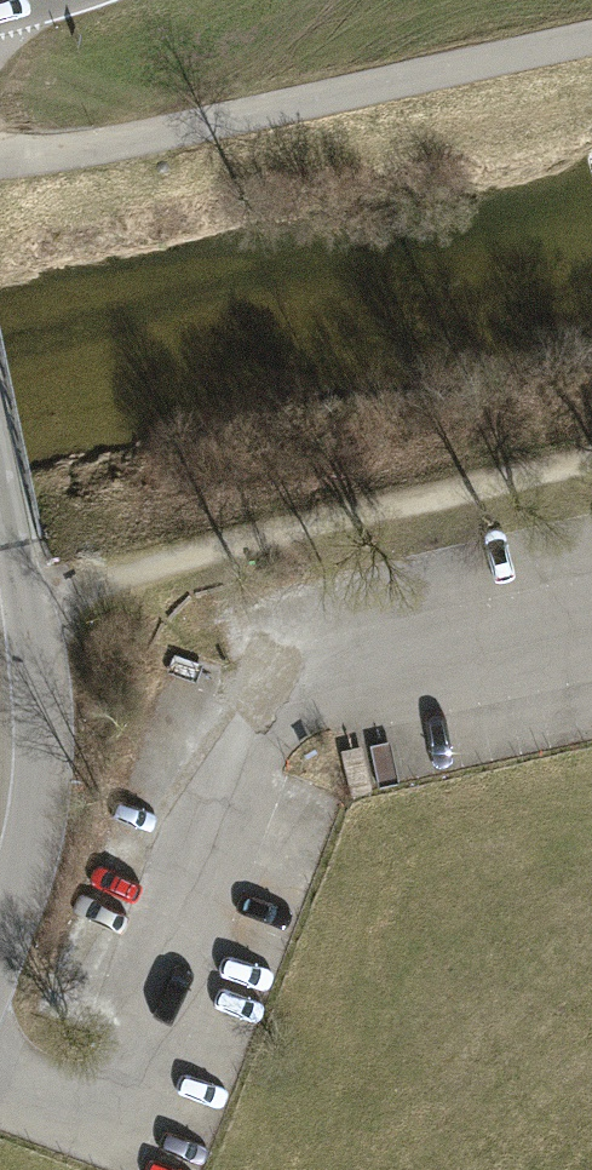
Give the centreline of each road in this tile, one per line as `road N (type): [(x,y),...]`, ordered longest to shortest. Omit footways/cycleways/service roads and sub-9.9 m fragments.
road 1 (track): [(0,618),(131,574),(591,461)]
road 2 (track): [(591,40),(66,151),(0,153)]
road 3 (residential): [(0,490),(24,613),(36,755),(23,868),(0,930)]

